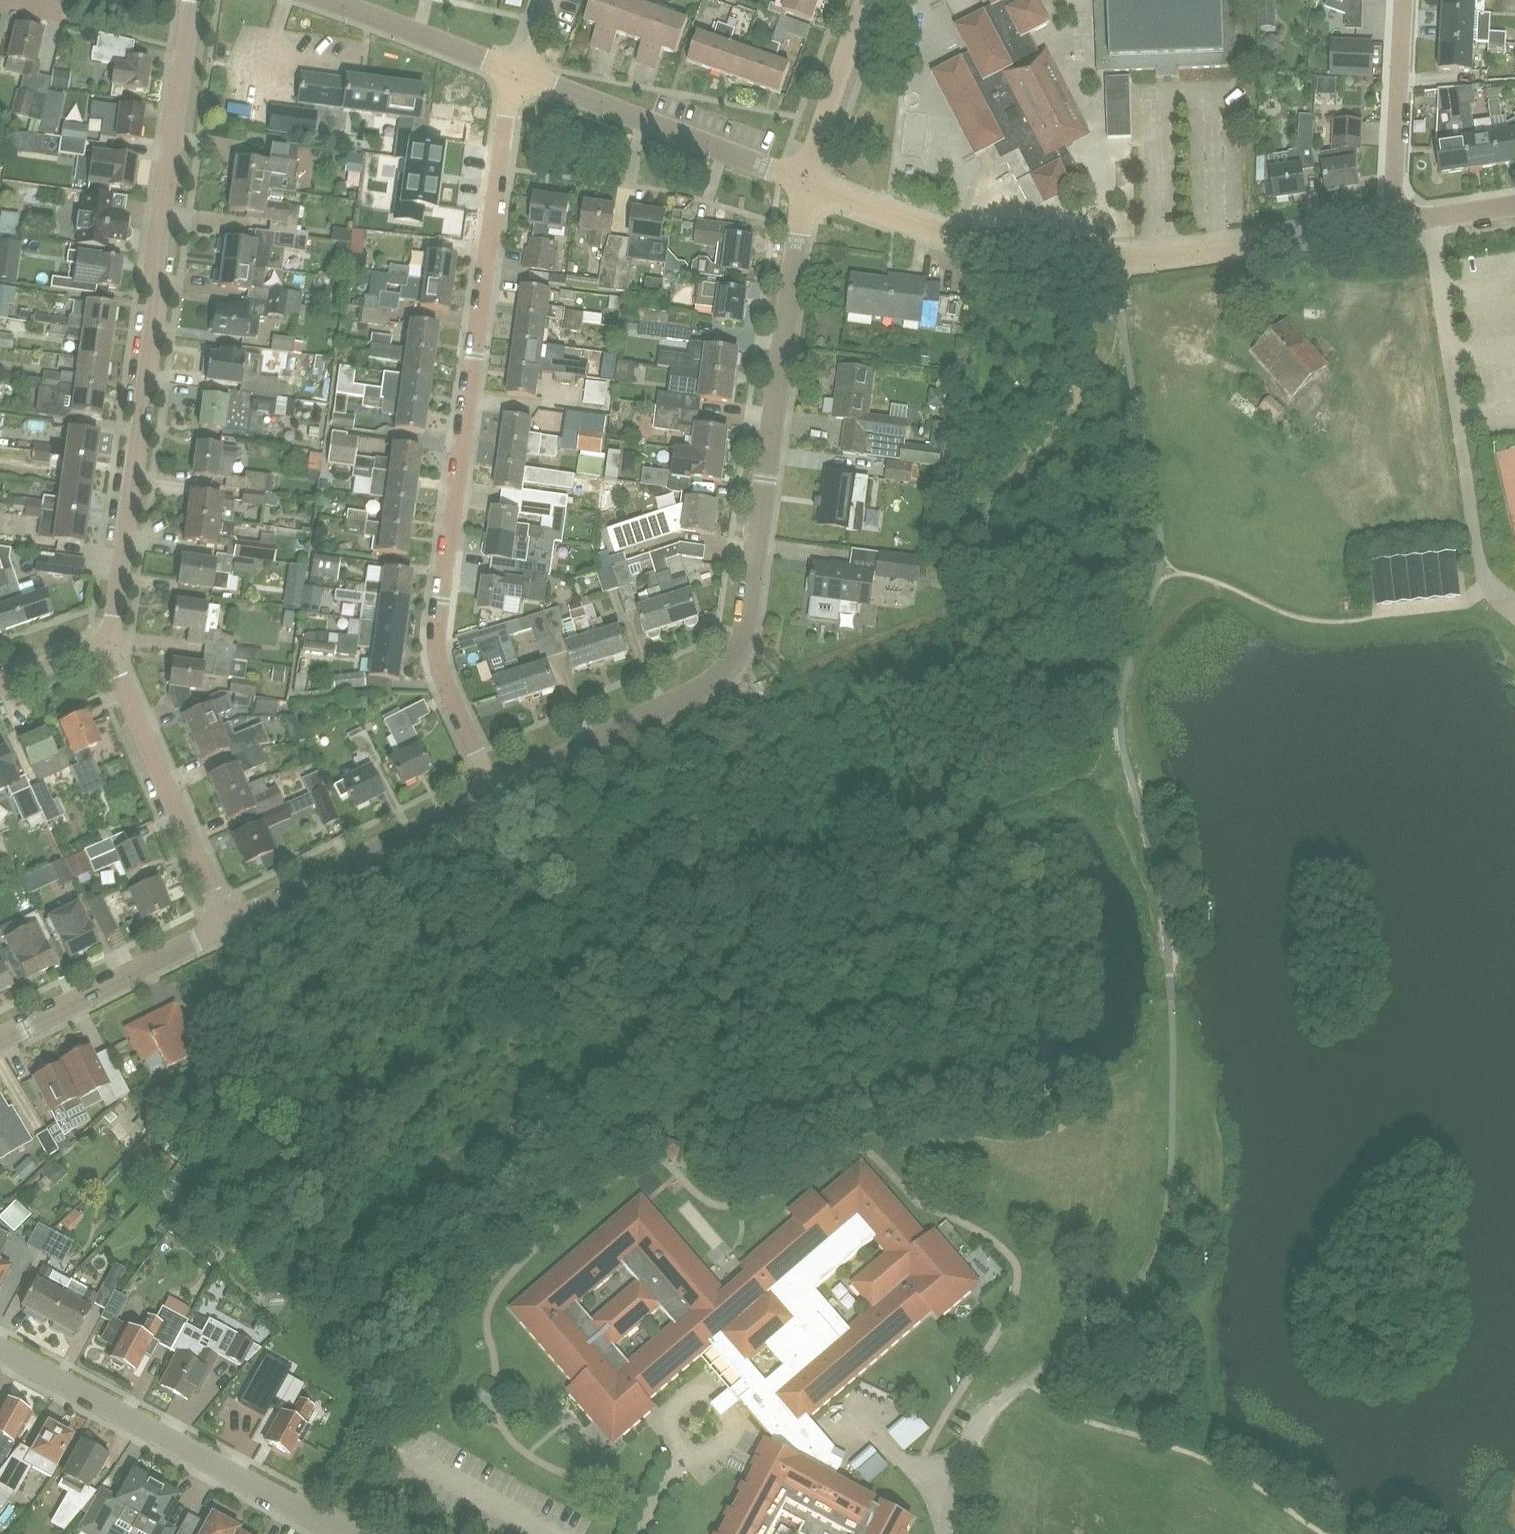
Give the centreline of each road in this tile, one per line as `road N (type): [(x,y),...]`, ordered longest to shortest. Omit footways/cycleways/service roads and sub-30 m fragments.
road 1 (residential): [(492,792),(702,687),(732,662),(746,626),(805,182)]
road 2 (residential): [(492,792),(443,682),(435,640),(507,117),(522,76)]
road 3 (residential): [(105,642),(158,295),(153,270),(190,0)]
road 4 (residential): [(342,1533),(0,1349)]
road 5 (residential): [(1111,260),(984,245),(805,182)]
road 6 (residential): [(226,926),(105,642)]
road 7 (residential): [(805,182),(522,76)]
road 8 (residential): [(226,926),(492,792)]
road 9 (residential): [(1111,260),(1398,223)]
road 10 (residential): [(0,1040),(226,926)]
road 11 (residential): [(1398,223),(1402,0)]
road 12 (residential): [(522,76),(323,0)]
road 13 (residential): [(805,182),(865,0)]

